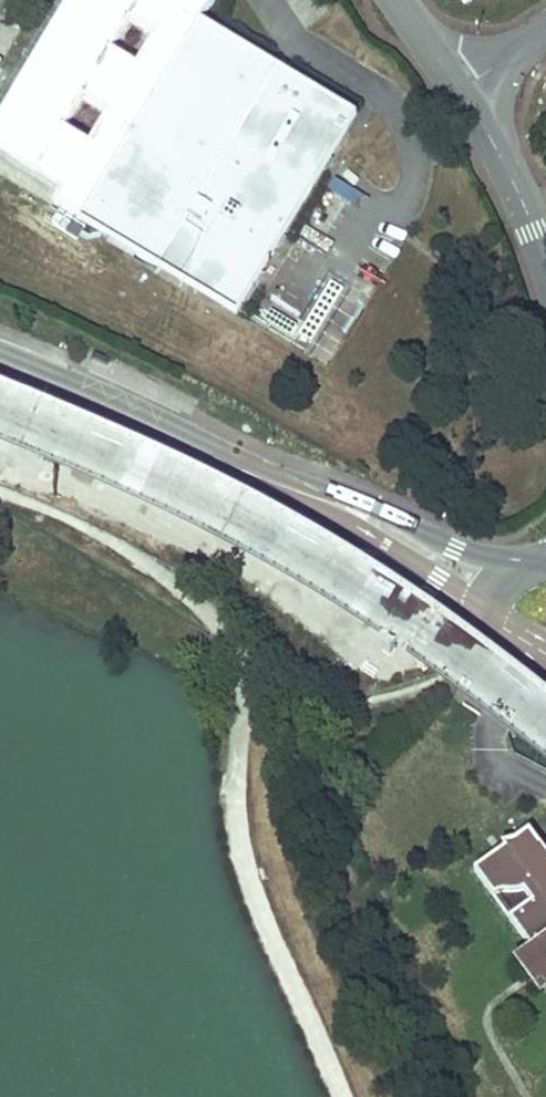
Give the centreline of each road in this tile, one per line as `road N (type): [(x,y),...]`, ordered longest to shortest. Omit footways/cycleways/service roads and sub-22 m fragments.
road 1 (unclassified): [(0,387),(254,508),(483,672)]
road 2 (unclassified): [(514,570),(0,346)]
road 3 (residential): [(461,90),(537,231),(545,266)]

